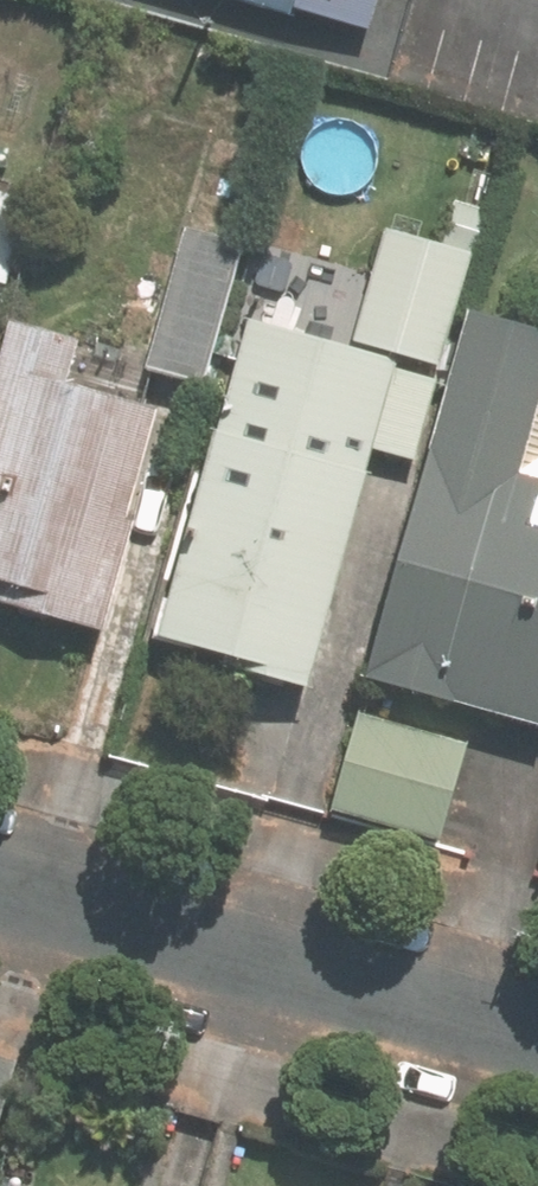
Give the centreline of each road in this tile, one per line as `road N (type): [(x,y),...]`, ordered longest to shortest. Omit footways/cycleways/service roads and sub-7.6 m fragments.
road 1 (residential): [(0,878),(537,1021)]

